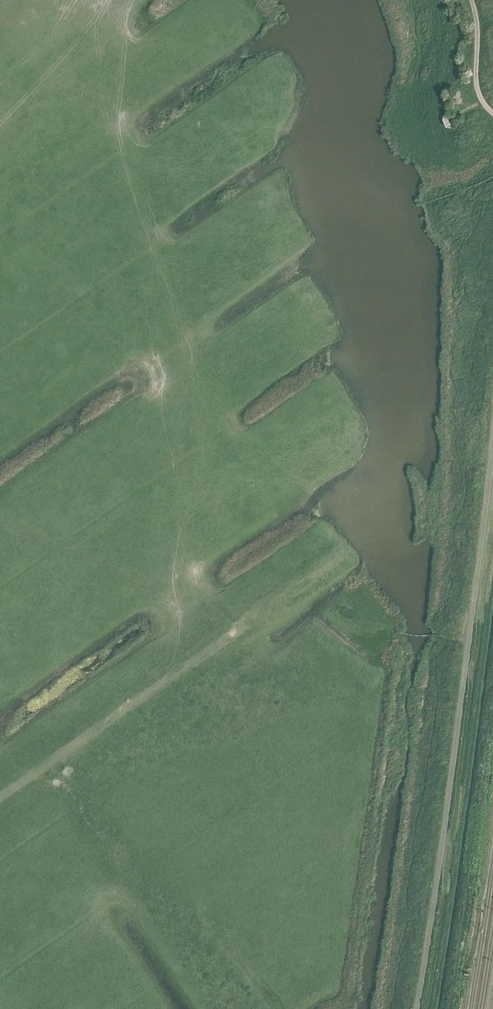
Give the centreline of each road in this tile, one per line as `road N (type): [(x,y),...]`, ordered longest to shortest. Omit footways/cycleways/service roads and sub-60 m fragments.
road 1 (track): [(492,442),(417,1008)]

